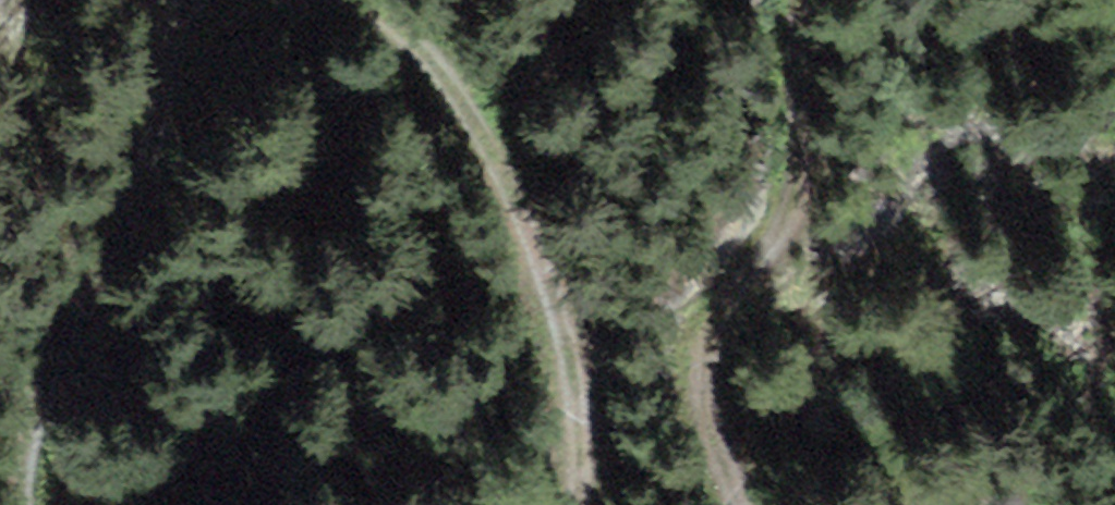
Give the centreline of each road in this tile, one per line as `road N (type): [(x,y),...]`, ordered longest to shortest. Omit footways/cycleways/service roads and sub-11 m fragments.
road 1 (track): [(577,504),(583,415),(547,270),(451,88),(354,0)]
road 2 (track): [(800,0),(799,208),(717,357),(709,421),(743,504)]
road 3 (track): [(160,0),(56,504)]

